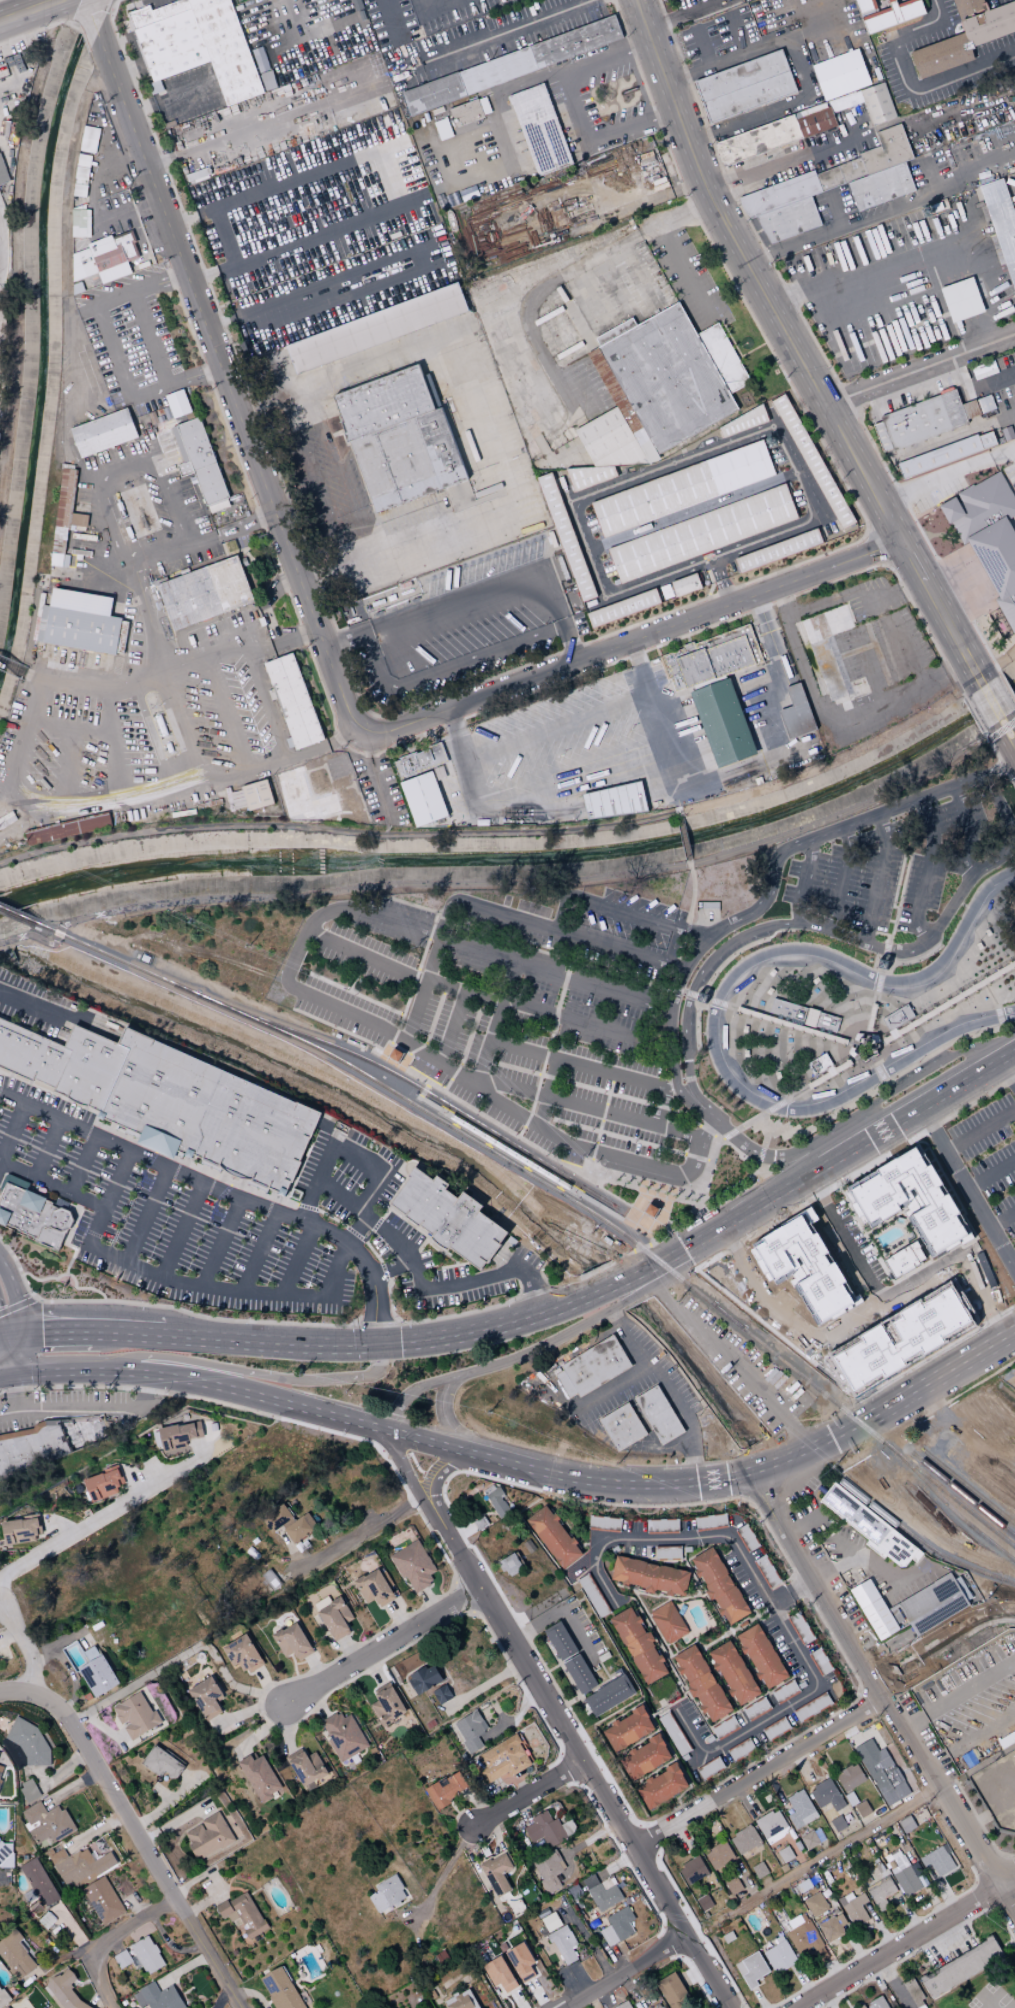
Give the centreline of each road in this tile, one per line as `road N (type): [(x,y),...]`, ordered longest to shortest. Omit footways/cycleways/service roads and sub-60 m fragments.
road 1 (residential): [(367,735),(348,716),(83,0)]
road 2 (tertiary): [(980,682),(712,203),(635,0)]
road 3 (residential): [(437,1518),(727,2007)]
road 4 (residential): [(900,541),(367,735)]
road 5 (residential): [(745,1473),(1014,1919)]
road 6 (secondary): [(1014,1055),(721,1234),(571,1301)]
road 7 (secondary): [(395,1433),(555,1477),(666,1485),(781,1462),(859,1424)]
road 8 (secondary): [(721,1234),(673,1274),(528,1353),(416,1389),(395,1433)]
road 9 (secondary): [(12,1373),(192,1374),(395,1433)]
road 10 (residential): [(881,1699),(632,1846)]
road 11 (residential): [(939,1788),(705,1927)]
road 12 (secondary): [(470,1373),(451,1386),(446,1410),(475,1440),(647,1485)]
road 13 (residential): [(1014,1872),(801,2007)]
road 14 (secondary): [(117,1368),(119,1360),(150,1355),(269,1377),(360,1377)]
road 15 (residential): [(176,1899),(64,1713),(48,1701)]
road 16 (residential): [(283,1704),(479,1589)]
road 17 (secondary): [(376,1346),(166,1336)]
road 18 (residential): [(1014,334),(824,405)]
road 19 (secondary): [(571,1301),(488,1328),(376,1346)]
road 20 (tertiary): [(437,1518),(434,1487),(453,1465),(555,1477)]
road 21 (secondary): [(859,1424),(996,1343)]
road 22 (residential): [(685,1936),(566,2007)]
road 23 (residential): [(583,1762),(473,1826)]
road 24 (residential): [(176,1899),(240,2007)]

